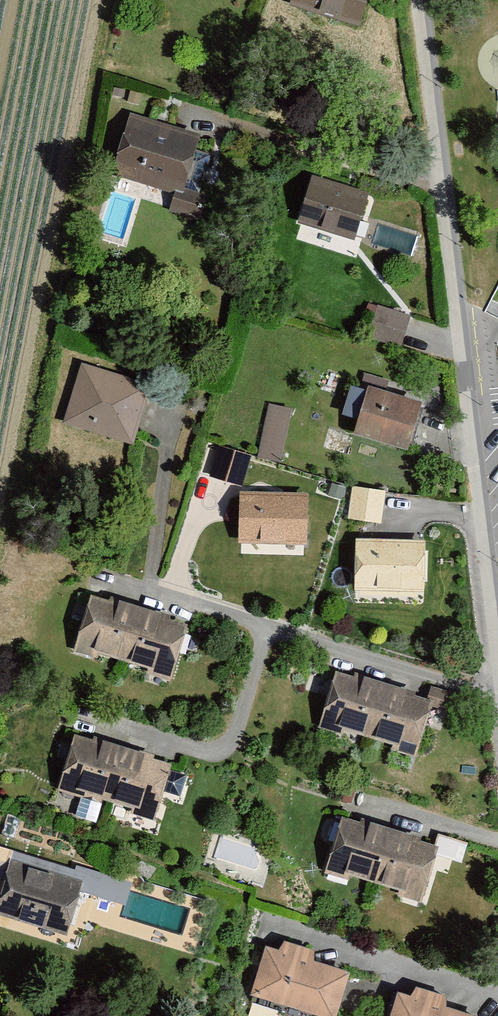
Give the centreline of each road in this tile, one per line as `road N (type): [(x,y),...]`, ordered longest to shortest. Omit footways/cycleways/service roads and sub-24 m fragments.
road 1 (residential): [(497,665),(422,0)]

